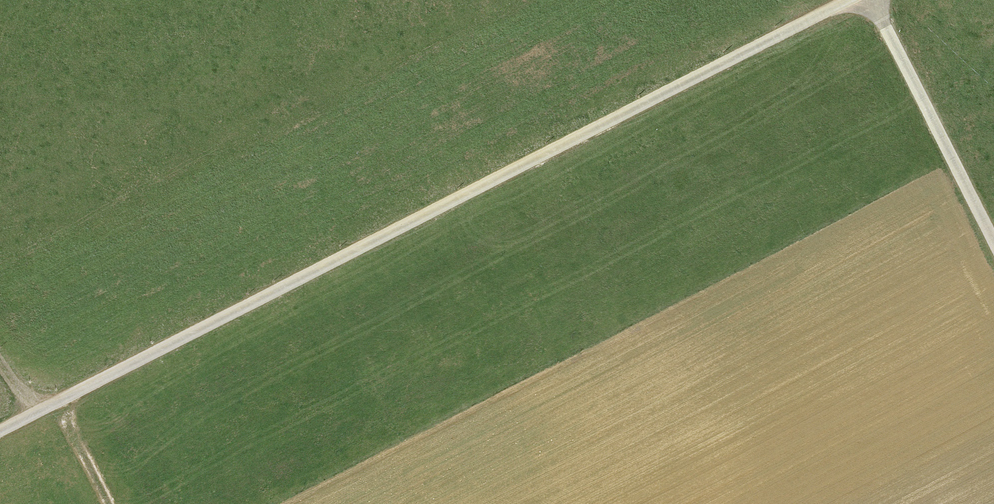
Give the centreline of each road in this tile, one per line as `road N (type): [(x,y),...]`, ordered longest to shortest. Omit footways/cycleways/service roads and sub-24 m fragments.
road 1 (track): [(0,429),(853,0)]
road 2 (track): [(874,0),(993,238)]

